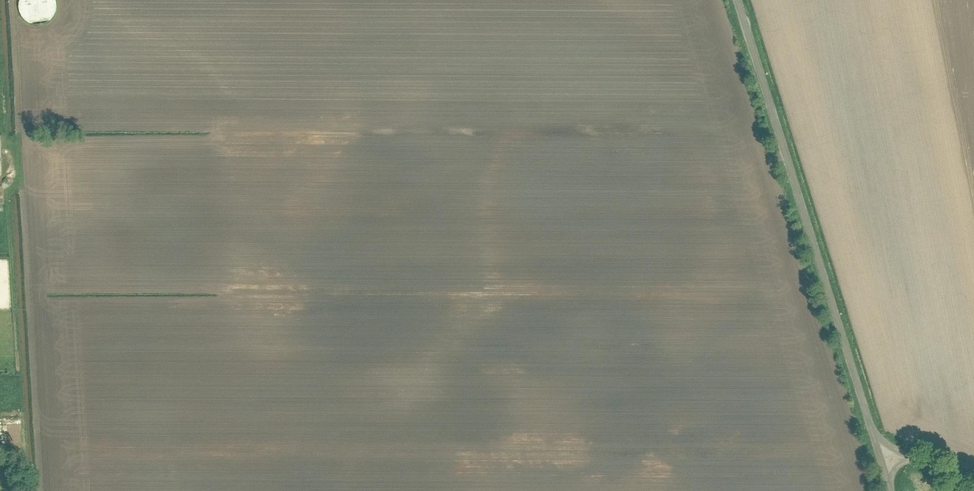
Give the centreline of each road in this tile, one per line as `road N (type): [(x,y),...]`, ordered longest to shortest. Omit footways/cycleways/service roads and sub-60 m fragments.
road 1 (unclassified): [(737,0),(880,459)]

